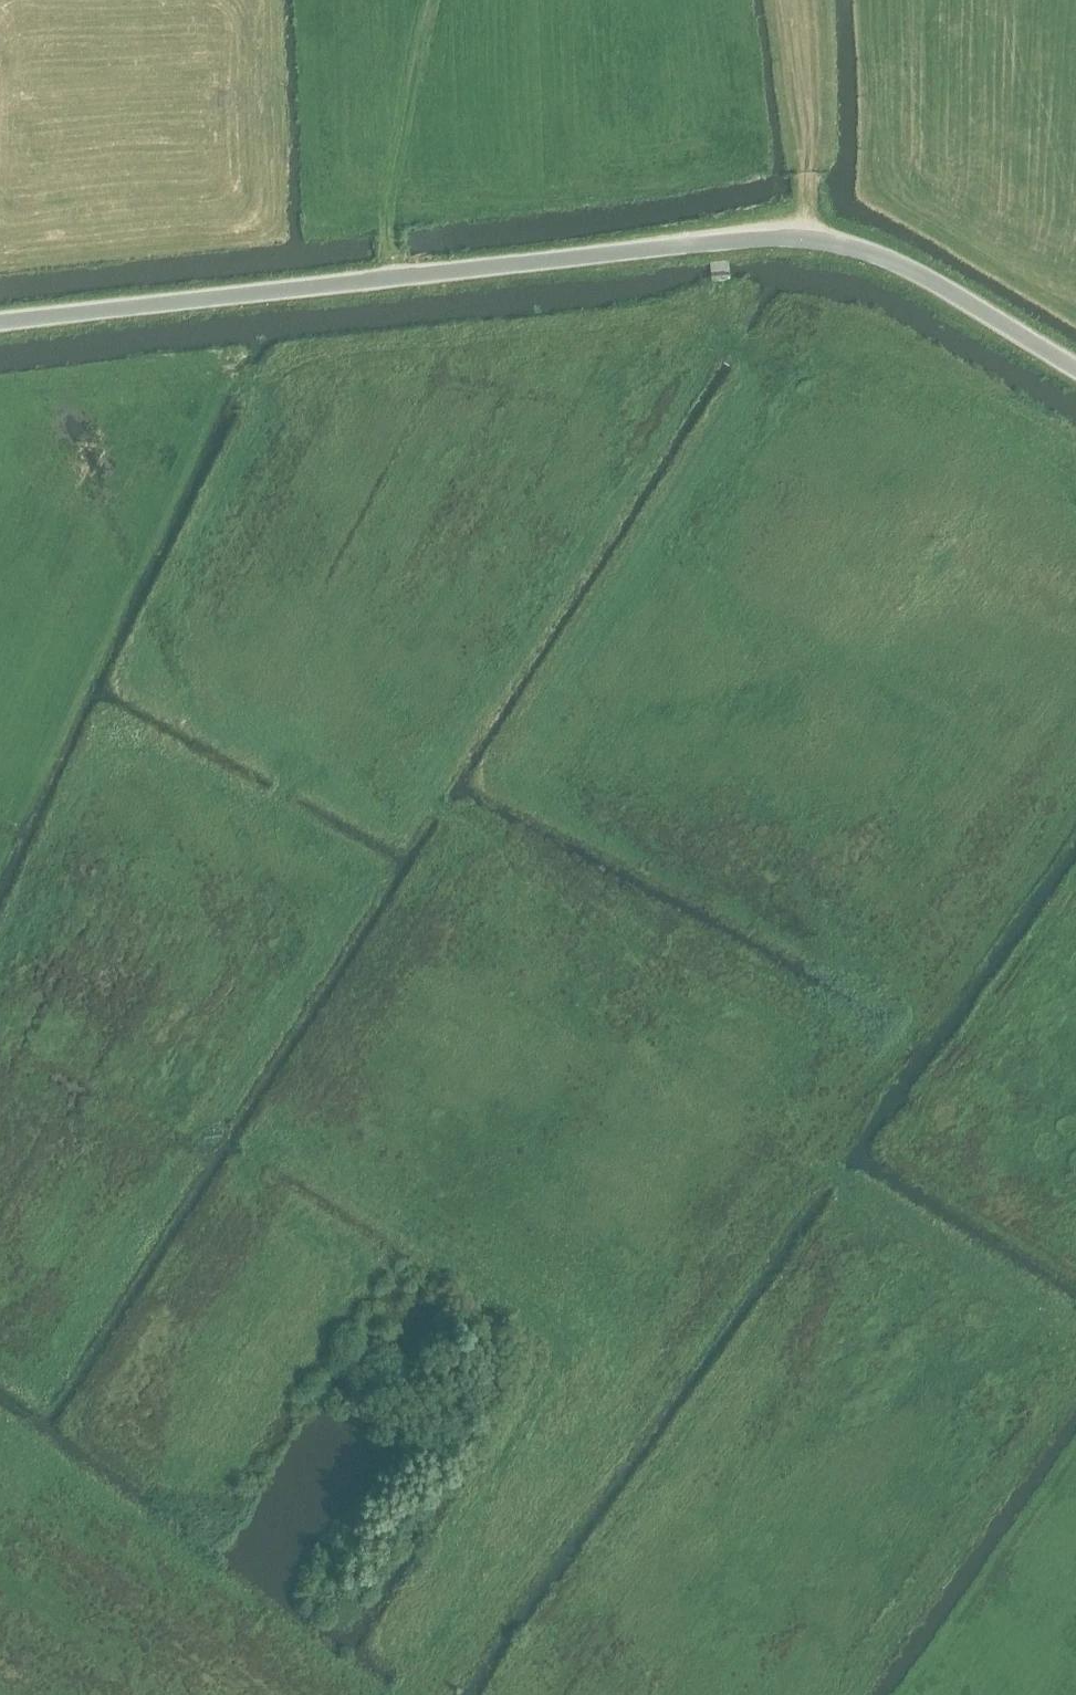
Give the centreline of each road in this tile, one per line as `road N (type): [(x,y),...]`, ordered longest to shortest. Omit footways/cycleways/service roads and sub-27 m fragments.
road 1 (unclassified): [(1075,367),(883,256),(788,234),(0,321)]

